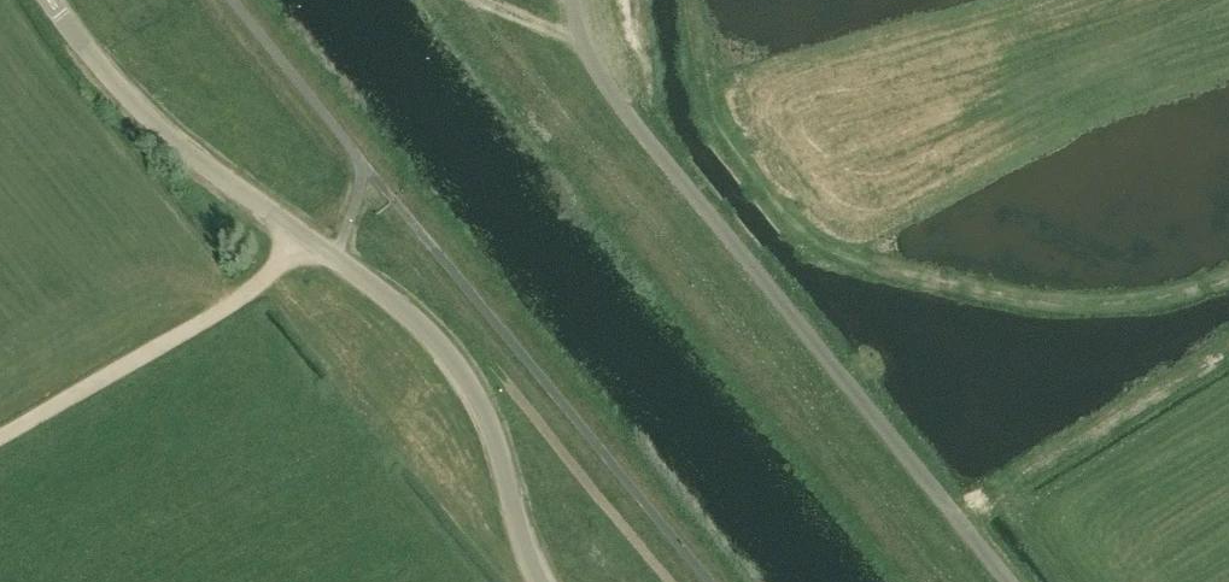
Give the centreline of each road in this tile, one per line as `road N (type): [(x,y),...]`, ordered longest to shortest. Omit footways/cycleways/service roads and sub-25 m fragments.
road 1 (unclassified): [(540,581),(496,431),(446,350),(334,258),(179,150),(49,0)]
road 2 (unclassified): [(1010,581),(604,83),(571,0)]

